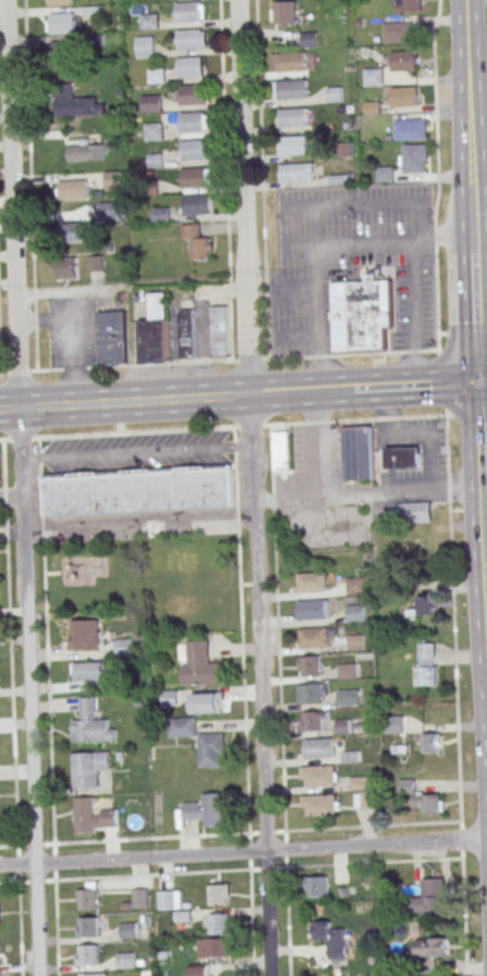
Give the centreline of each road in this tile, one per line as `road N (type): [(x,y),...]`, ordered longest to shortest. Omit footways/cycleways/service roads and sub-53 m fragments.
road 1 (residential): [(270,975),(237,0)]
road 2 (residential): [(38,975),(19,406)]
road 3 (residential): [(486,837),(0,866)]
road 4 (residential): [(19,406),(6,0)]
road 5 (secondary): [(248,395),(0,407)]
road 6 (secondary): [(465,0),(469,149)]
road 7 (secondary): [(472,250),(477,382)]
road 8 (secondary): [(477,382),(353,389)]

